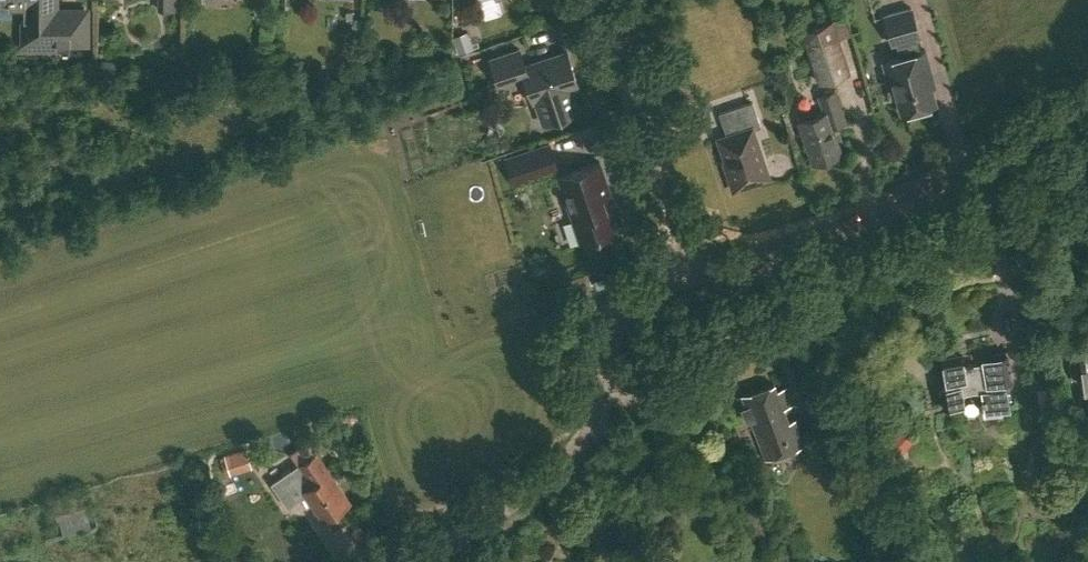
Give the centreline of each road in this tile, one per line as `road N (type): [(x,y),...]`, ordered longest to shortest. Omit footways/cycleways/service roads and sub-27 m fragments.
road 1 (tertiary): [(694,271),(863,220),(975,165),(1087,85)]
road 2 (tertiary): [(411,561),(593,434),(612,314),(632,296),(694,271)]
road 3 (residential): [(694,271),(602,0)]

